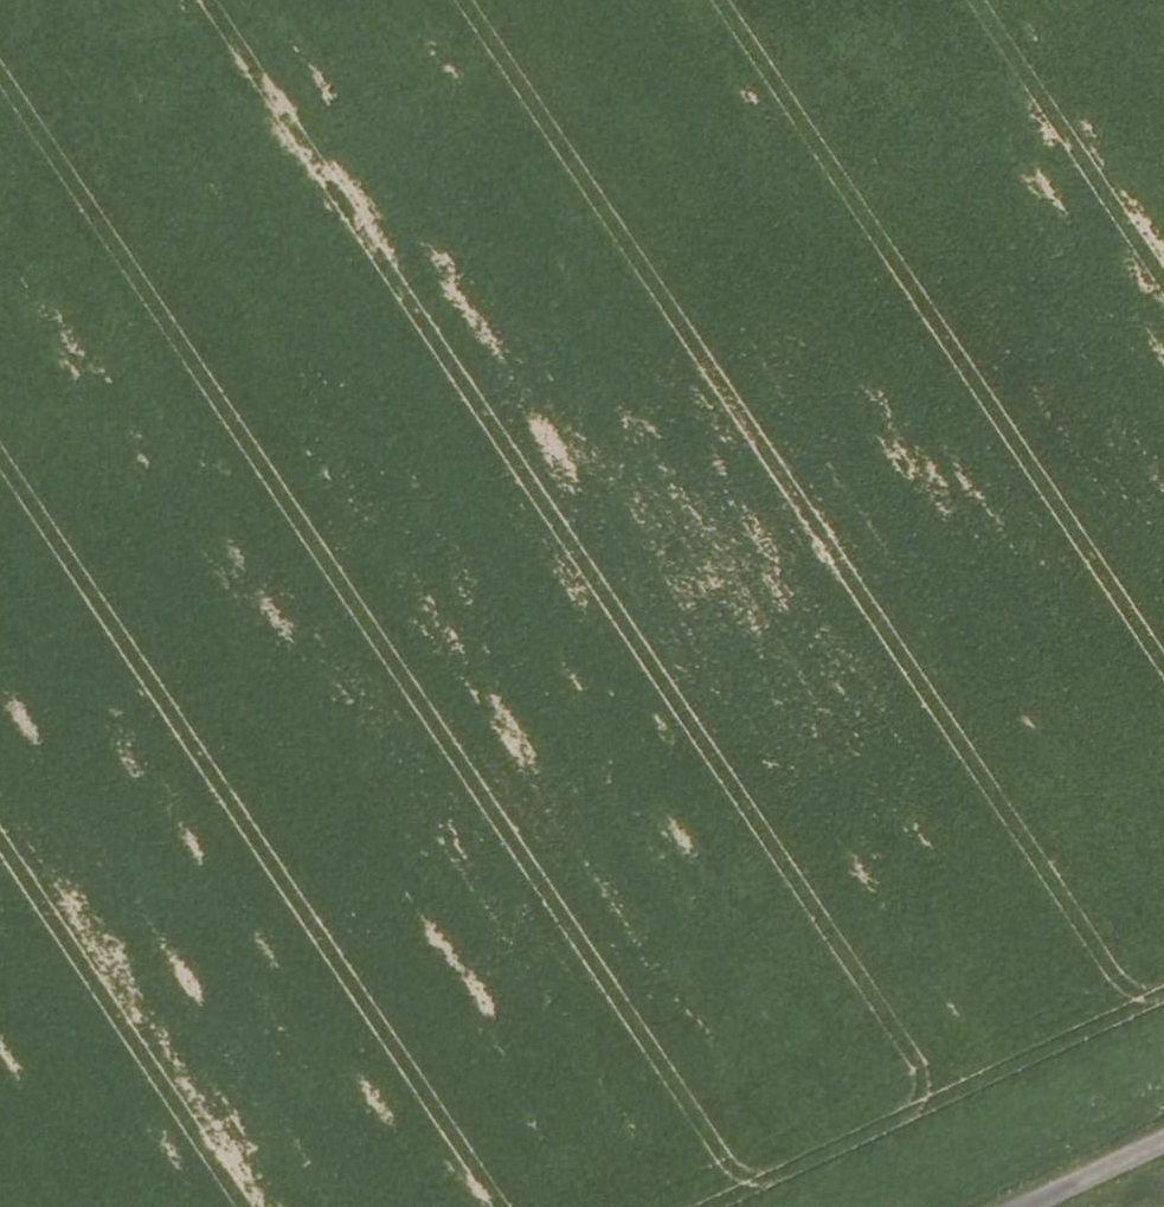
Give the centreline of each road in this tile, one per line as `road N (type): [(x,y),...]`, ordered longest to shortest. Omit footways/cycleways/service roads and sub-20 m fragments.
road 1 (track): [(1030,1206),(1163,1144)]

